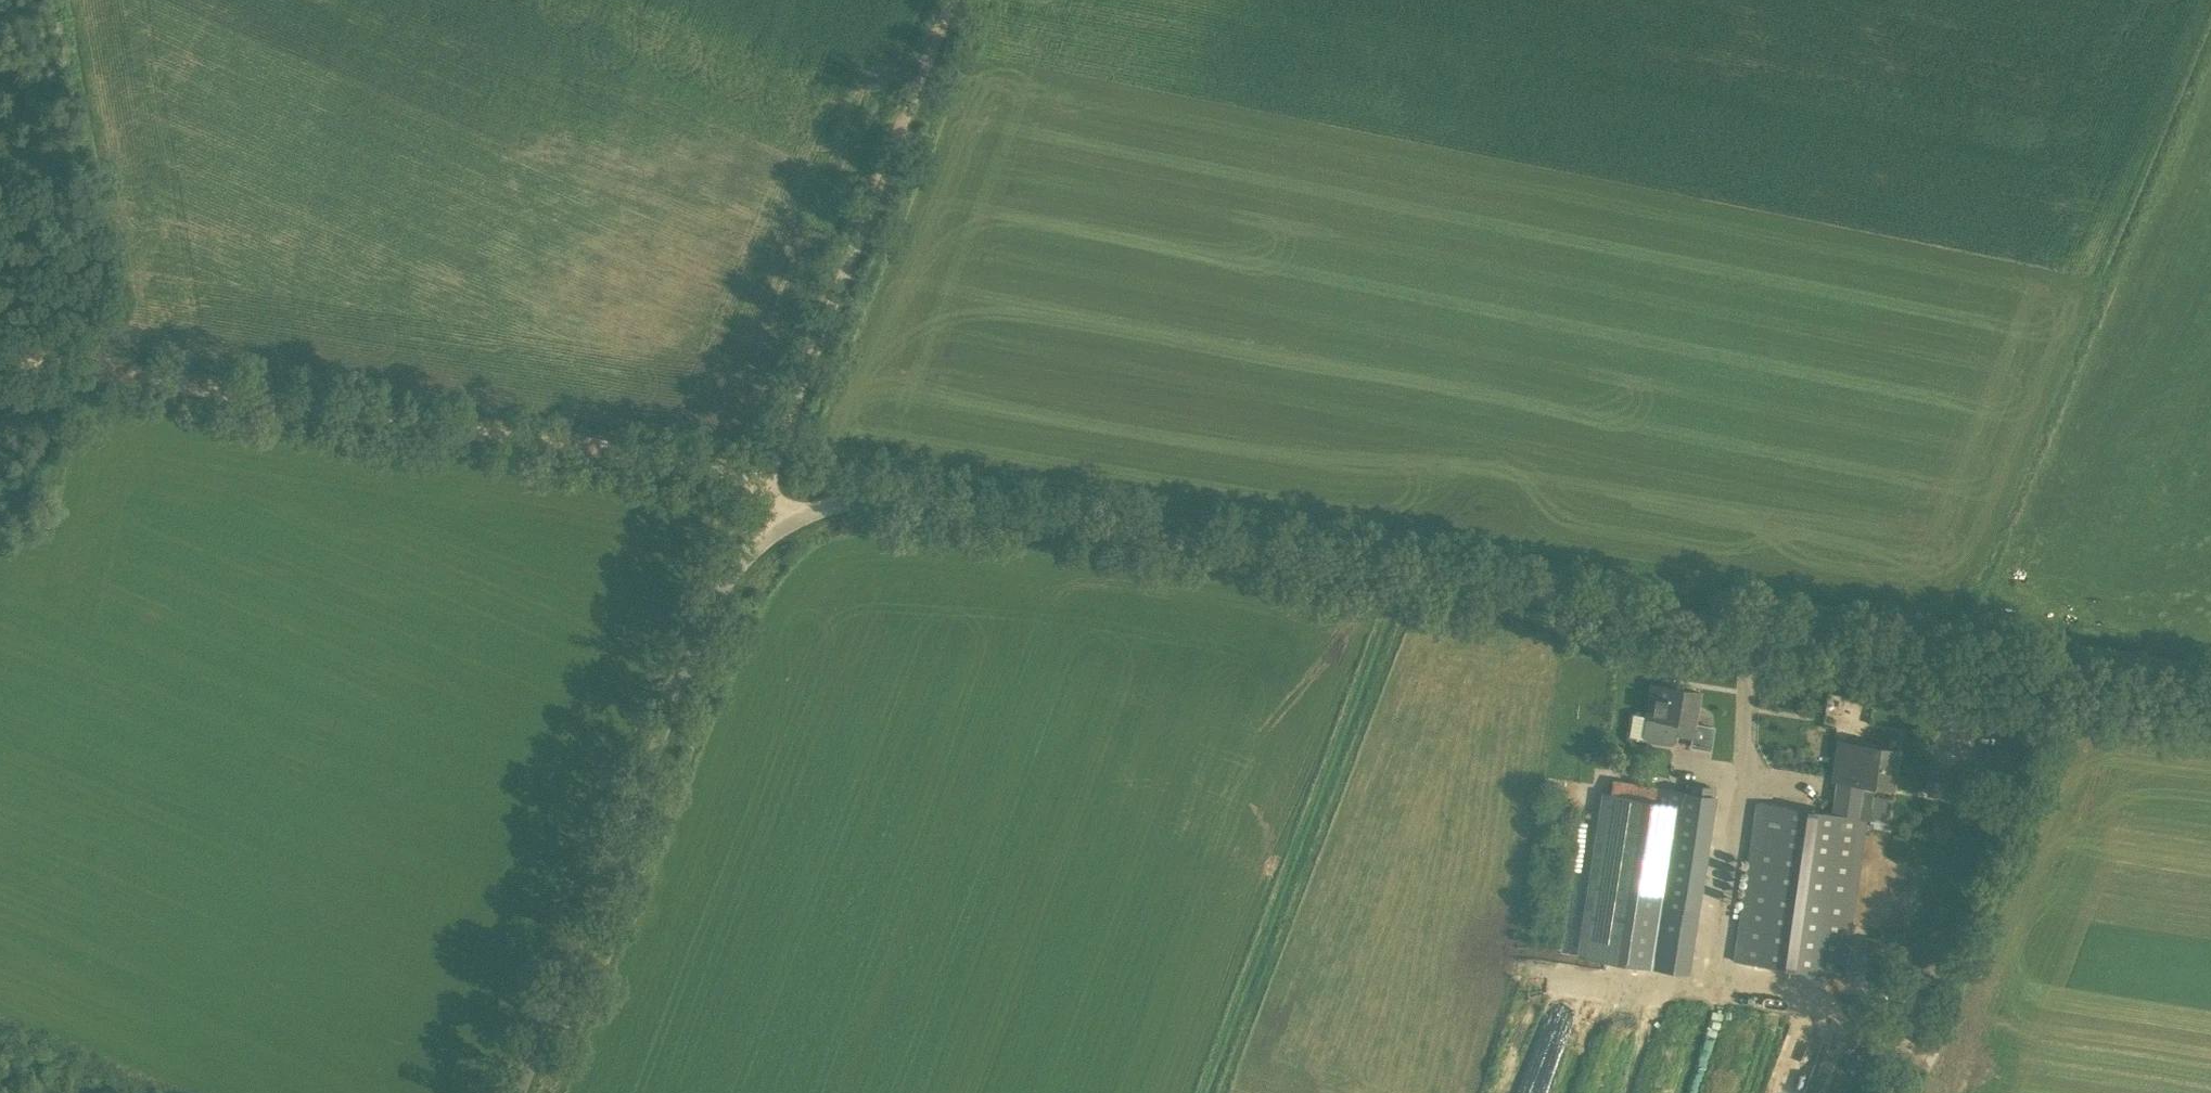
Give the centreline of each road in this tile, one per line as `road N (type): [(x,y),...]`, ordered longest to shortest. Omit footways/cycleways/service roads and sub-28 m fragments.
road 1 (unclassified): [(519,1092),(723,584),(759,543),(836,502),(925,501),(2210,702)]
road 2 (track): [(91,370),(762,477)]
road 3 (track): [(762,477),(951,0)]

